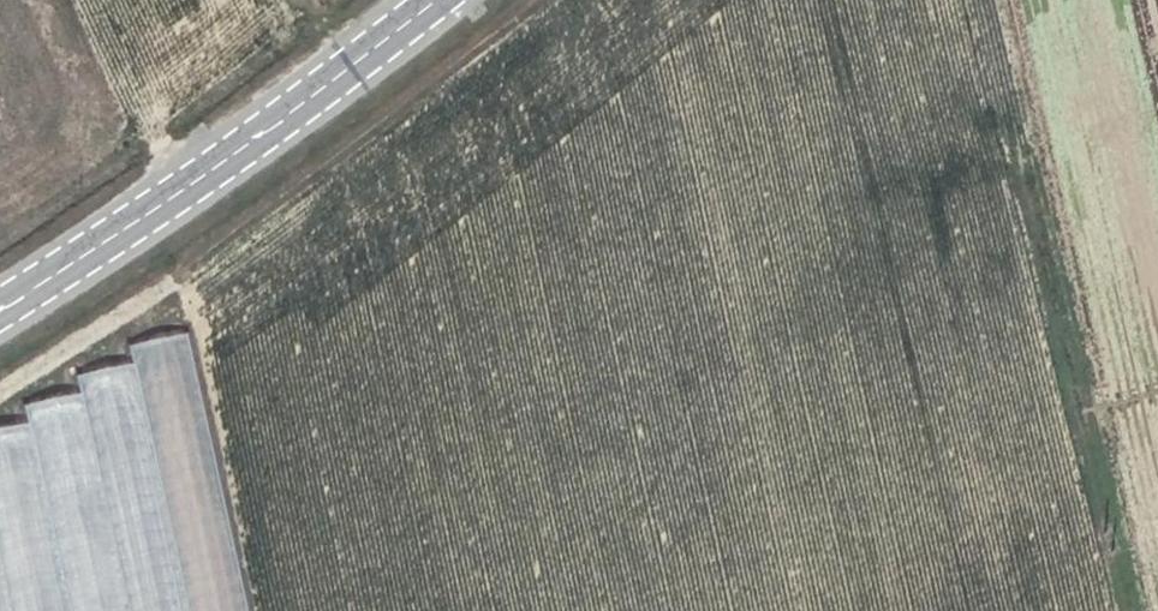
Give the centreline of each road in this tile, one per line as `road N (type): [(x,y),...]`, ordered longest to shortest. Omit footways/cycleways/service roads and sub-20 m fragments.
road 1 (secondary): [(436,0),(290,123),(0,312)]

